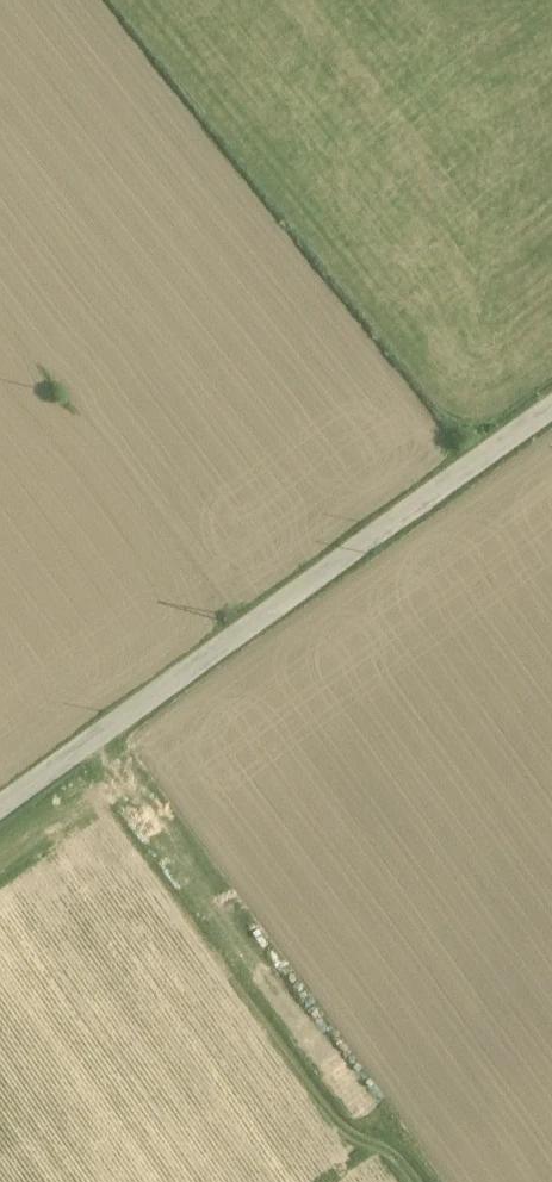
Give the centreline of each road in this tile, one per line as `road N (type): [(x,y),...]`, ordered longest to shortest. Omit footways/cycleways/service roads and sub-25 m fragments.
road 1 (unclassified): [(551,408),(0,806)]

